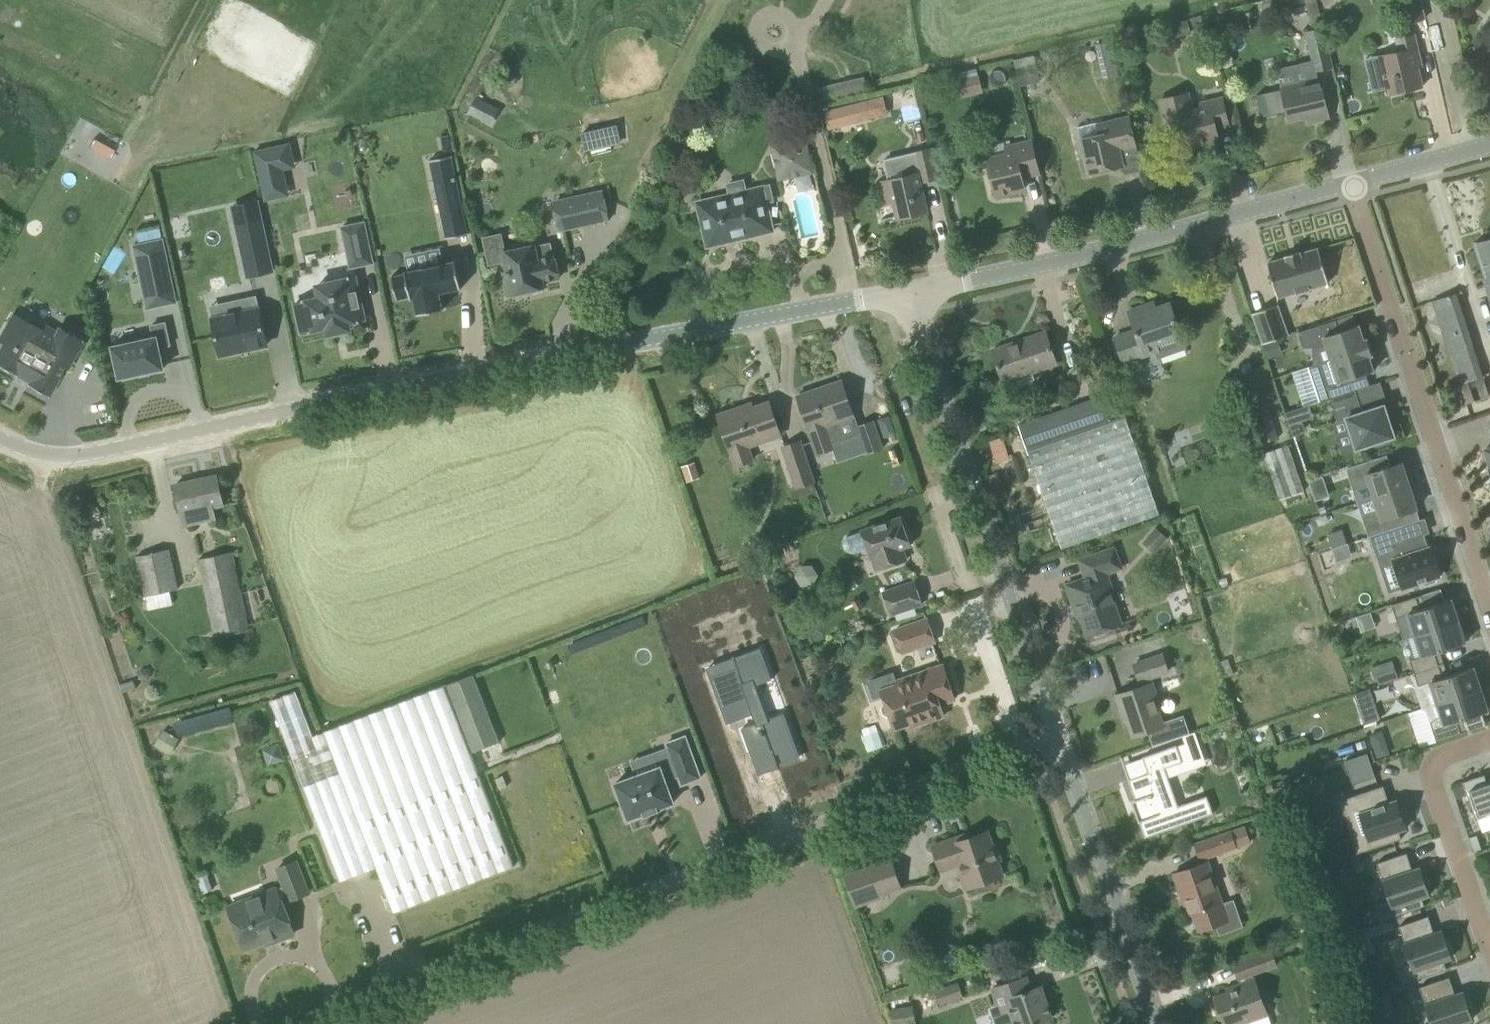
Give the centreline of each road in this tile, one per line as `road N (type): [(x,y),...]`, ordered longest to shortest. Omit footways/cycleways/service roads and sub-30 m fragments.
road 1 (tertiary): [(34,451),(84,453),(913,289)]
road 2 (unclassified): [(281,1023),(1051,732)]
road 3 (tertiary): [(1051,732),(913,289)]
road 4 (tertiary): [(913,289),(1347,187)]
road 5 (residential): [(1347,187),(1489,601)]
road 6 (tertiary): [(1161,1023),(1051,732)]
road 7 (residential): [(1489,940),(1427,764),(1489,742)]
road 8 (tertiary): [(1347,187),(1489,145)]

